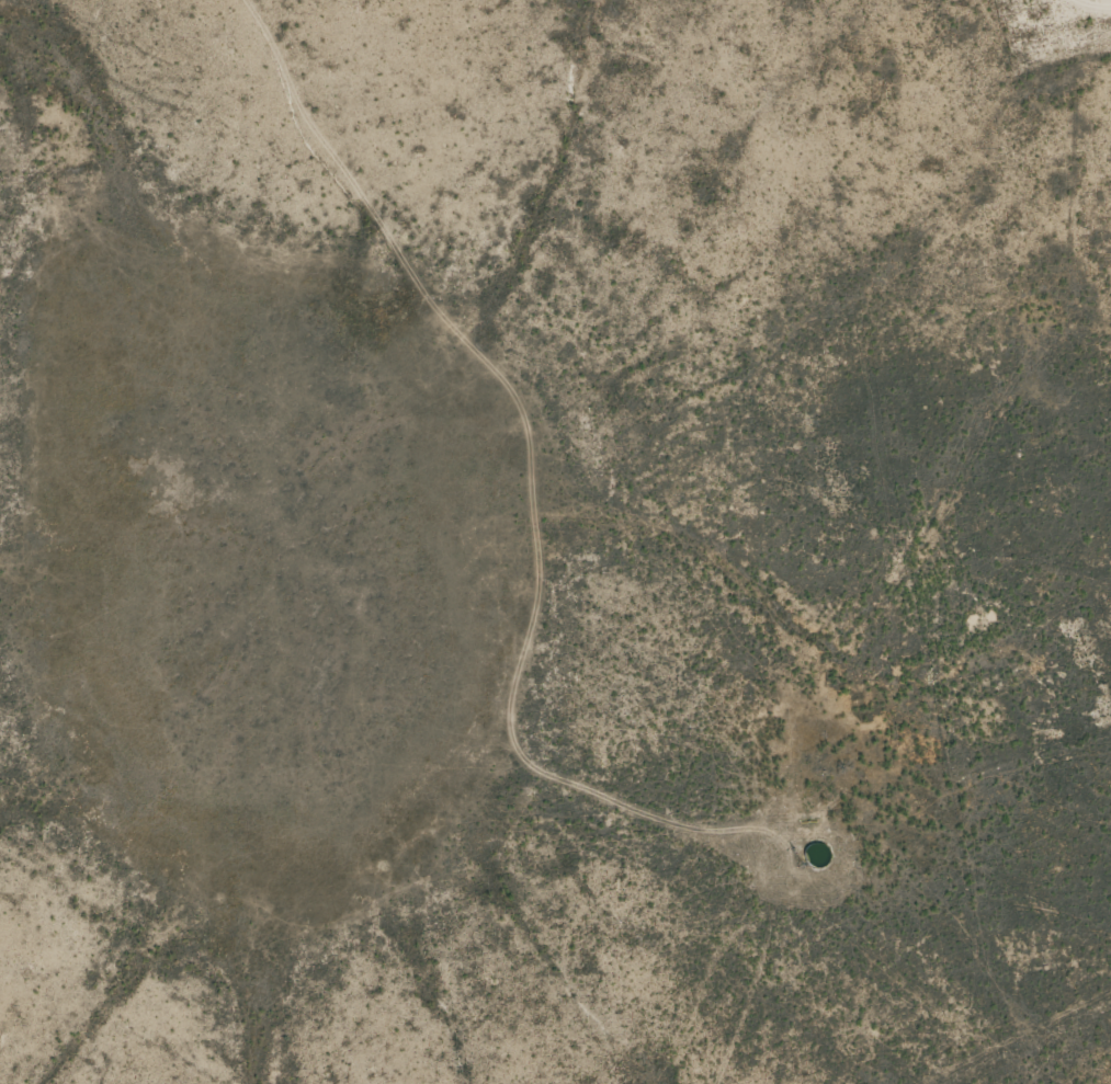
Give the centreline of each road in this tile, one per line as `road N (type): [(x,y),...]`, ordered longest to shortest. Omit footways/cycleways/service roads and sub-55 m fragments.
road 1 (track): [(1006,855),(1058,780),(1110,767)]

